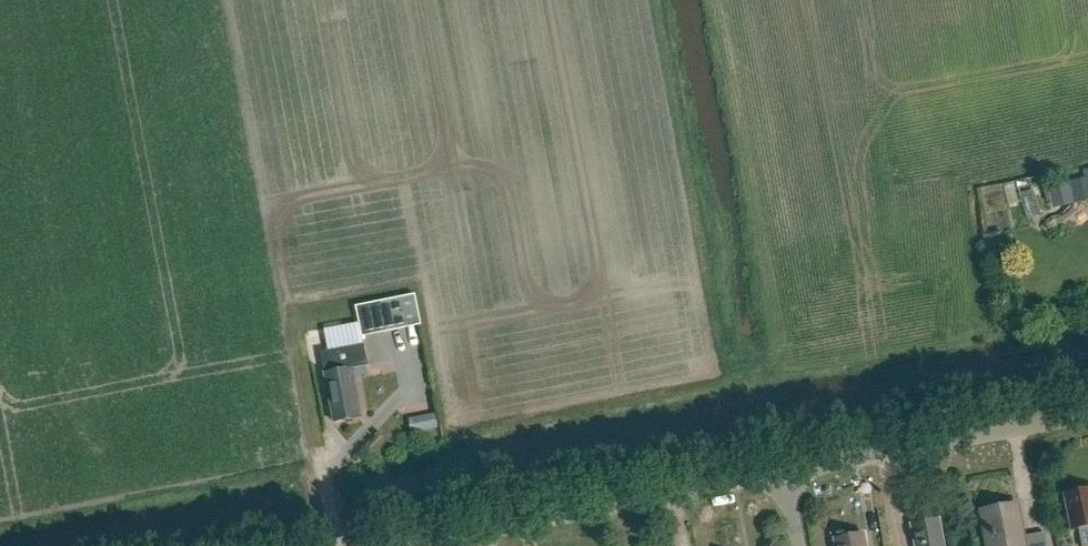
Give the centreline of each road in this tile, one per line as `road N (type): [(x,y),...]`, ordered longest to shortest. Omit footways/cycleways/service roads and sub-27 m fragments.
road 1 (unclassified): [(404,545),(784,473)]
road 2 (unclassified): [(784,473),(1087,415)]

